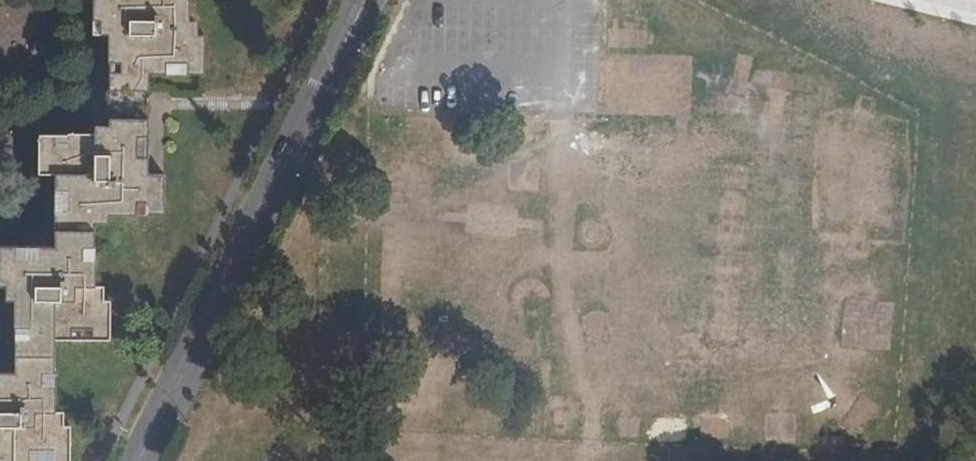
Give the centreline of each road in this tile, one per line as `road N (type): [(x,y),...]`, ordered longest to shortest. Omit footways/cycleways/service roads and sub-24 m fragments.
road 1 (residential): [(138,460),(366,0)]

